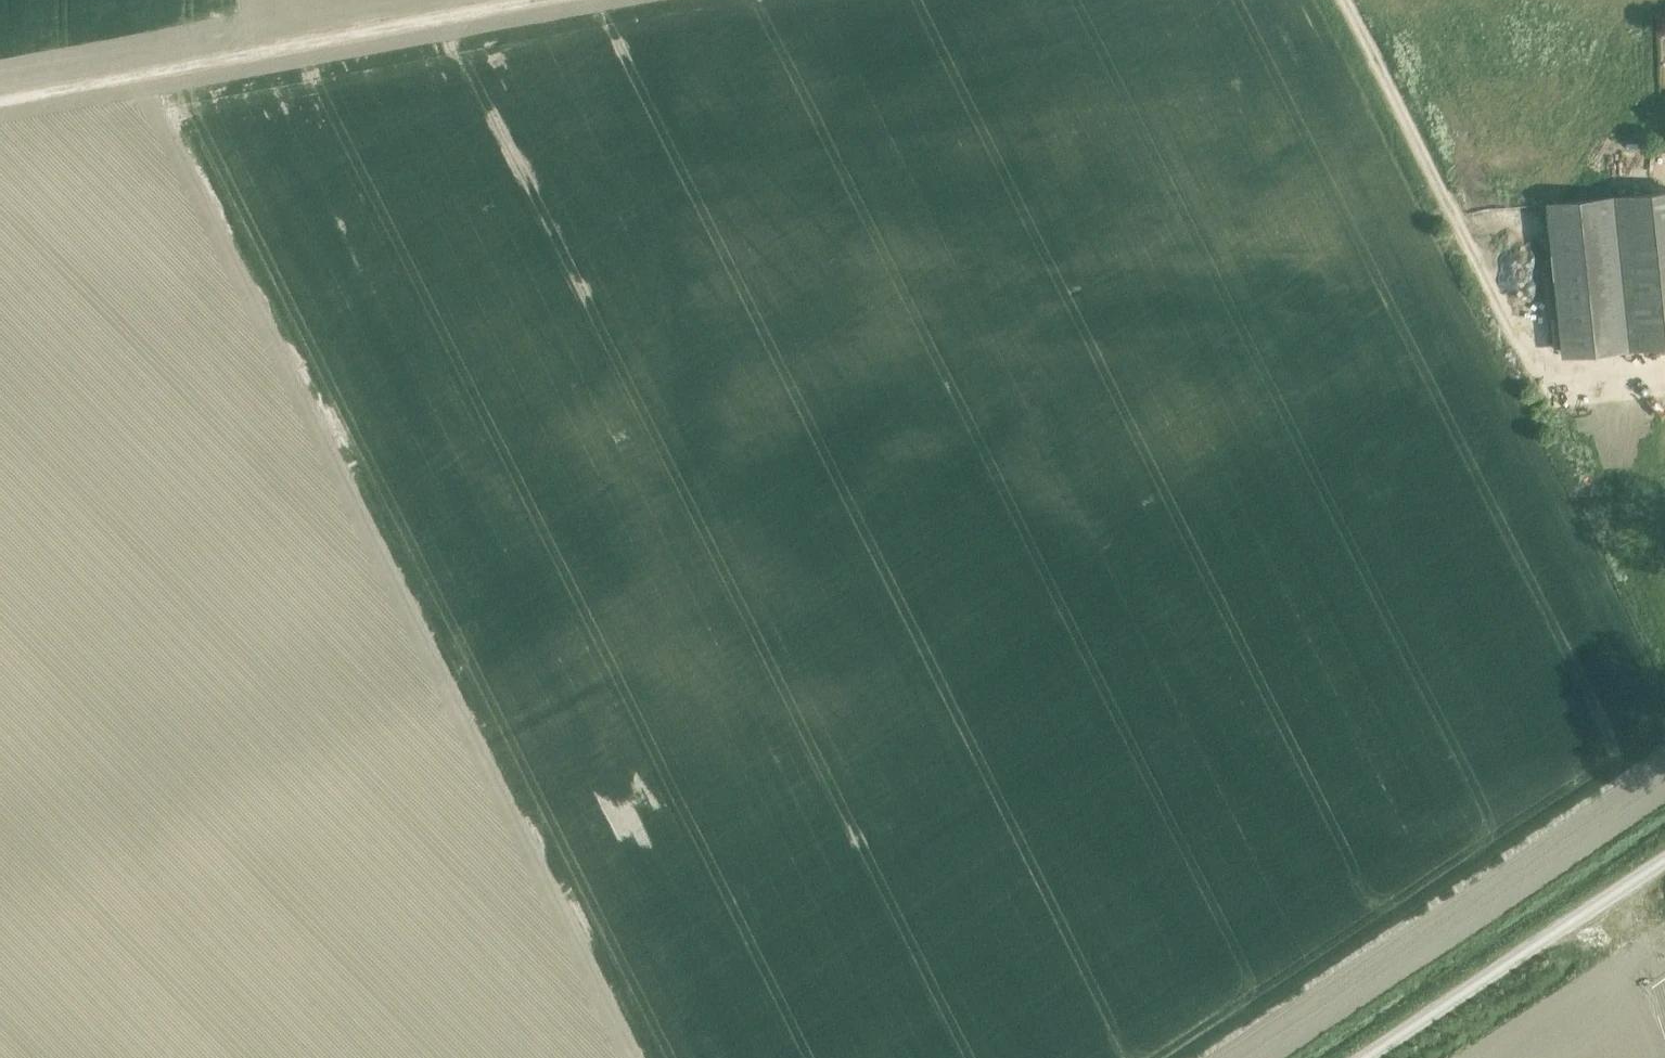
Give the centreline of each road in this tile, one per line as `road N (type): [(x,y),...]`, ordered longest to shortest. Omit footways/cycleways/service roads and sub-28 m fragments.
road 1 (unclassified): [(1359,1057),(1664,855)]
road 2 (track): [(1451,211),(1342,0)]

